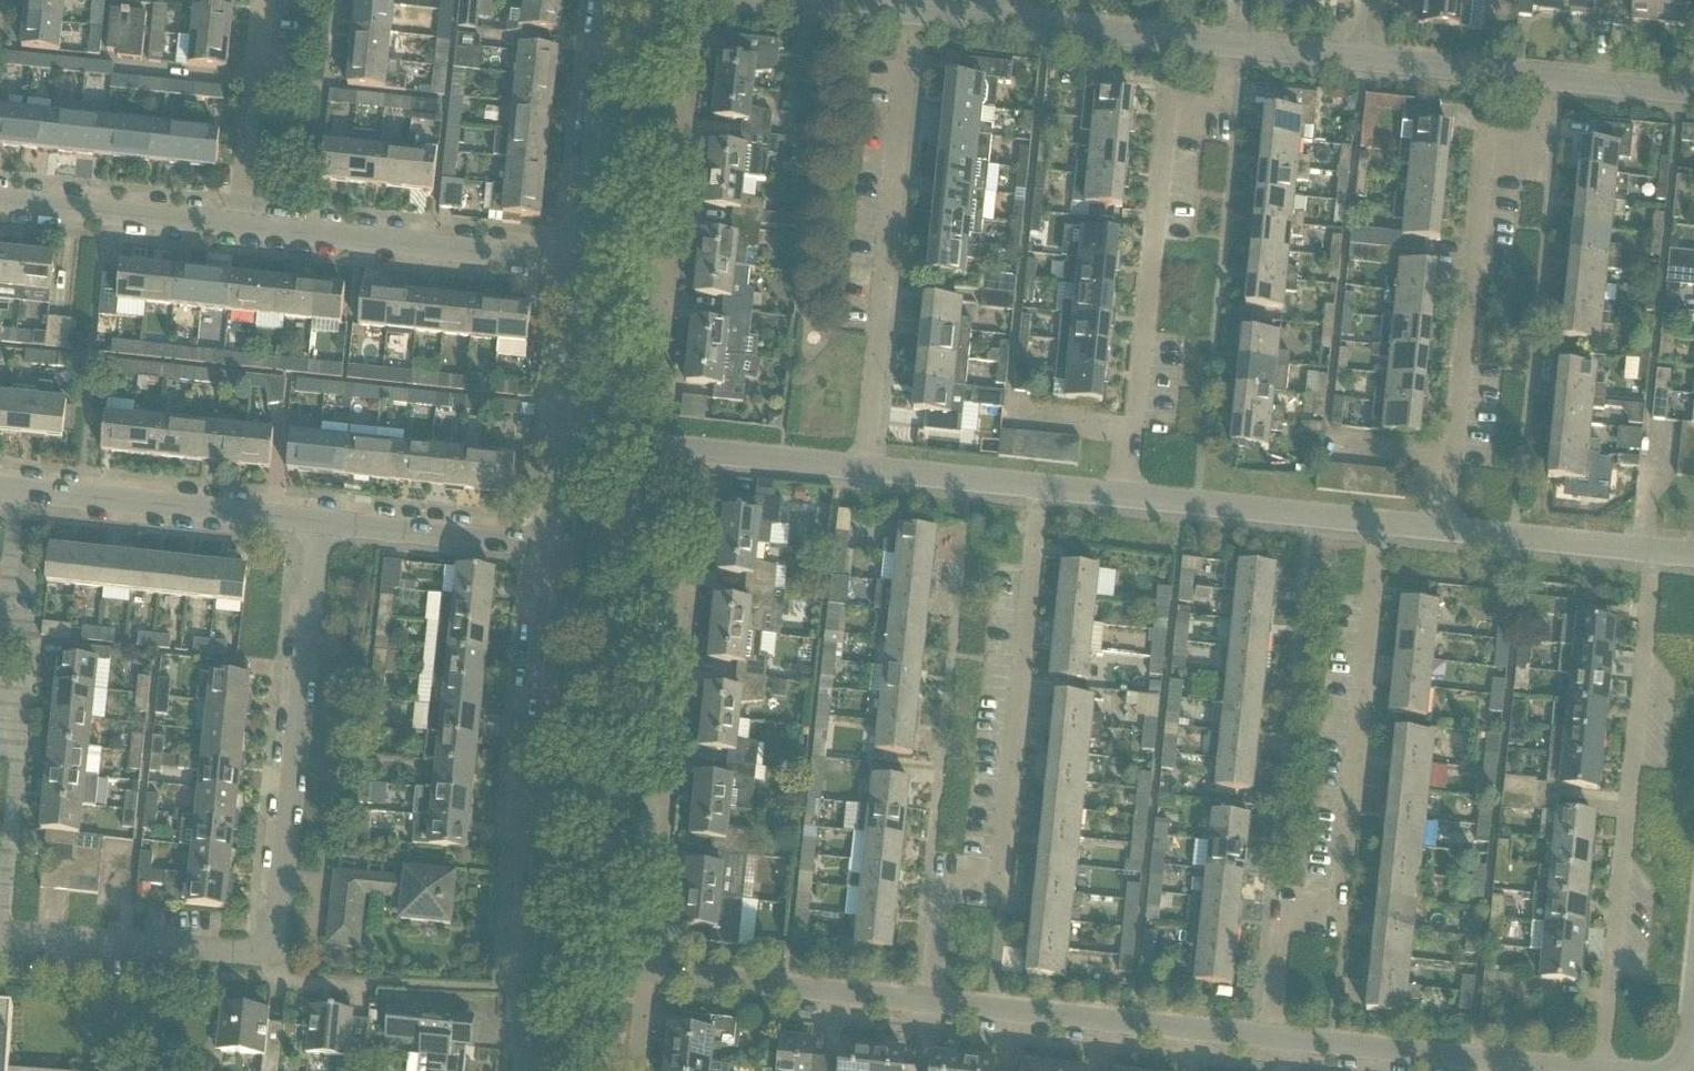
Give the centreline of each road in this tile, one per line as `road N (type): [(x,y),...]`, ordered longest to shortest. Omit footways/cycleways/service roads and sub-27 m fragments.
road 1 (residential): [(329,524),(275,950),(0,932)]
road 2 (residential): [(1373,514),(1336,900),(1286,909),(1269,1038)]
road 3 (residential): [(1039,481),(993,877),(947,884),(929,1001)]
road 4 (residential): [(650,975),(713,448)]
road 5 (residential): [(1649,547),(1600,1070)]
road 6 (residential): [(1236,44),(1219,108),(1164,130),(1128,489)]
road 7 (residential): [(1542,74),(1528,127),(1488,170),(1451,523)]
road 8 (residential): [(916,11),(863,463)]
road 9 (residential): [(654,442),(705,0)]
road 10 (tertiary): [(556,553),(529,962)]
road 11 (residential): [(239,225),(585,258)]
road 12 (residential): [(929,1001),(1269,1038)]
road 13 (residential): [(15,488),(329,524)]
road 14 (residential): [(650,975),(929,1001)]
road 15 (tertiary): [(614,0),(585,258)]
road 16 (residential): [(1269,1038),(1515,1063)]
road 17 (residential): [(1128,489),(1373,514)]
road 18 (residential): [(0,200),(239,225)]
road 19 (residential): [(329,524),(556,553)]
road 20 (residential): [(1009,21),(1236,44)]
road 21 (residential): [(262,0),(239,225)]
road 22 (residential): [(1451,523),(1649,547)]
road 23 (residential): [(1358,56),(1542,74)]
road 24 (residential): [(863,463),(1039,481)]
road 25 (tertiary): [(585,258),(568,433)]
road 26 (residential): [(0,701),(12,734),(0,852)]
road 27 (residential): [(1542,74),(1693,89)]
road 28 (residential): [(713,448),(863,463)]
road 29 (residential): [(1236,44),(1358,56)]
road 30 (residential): [(529,962),(650,975)]
road 31 (tertiary): [(568,433),(556,553)]

